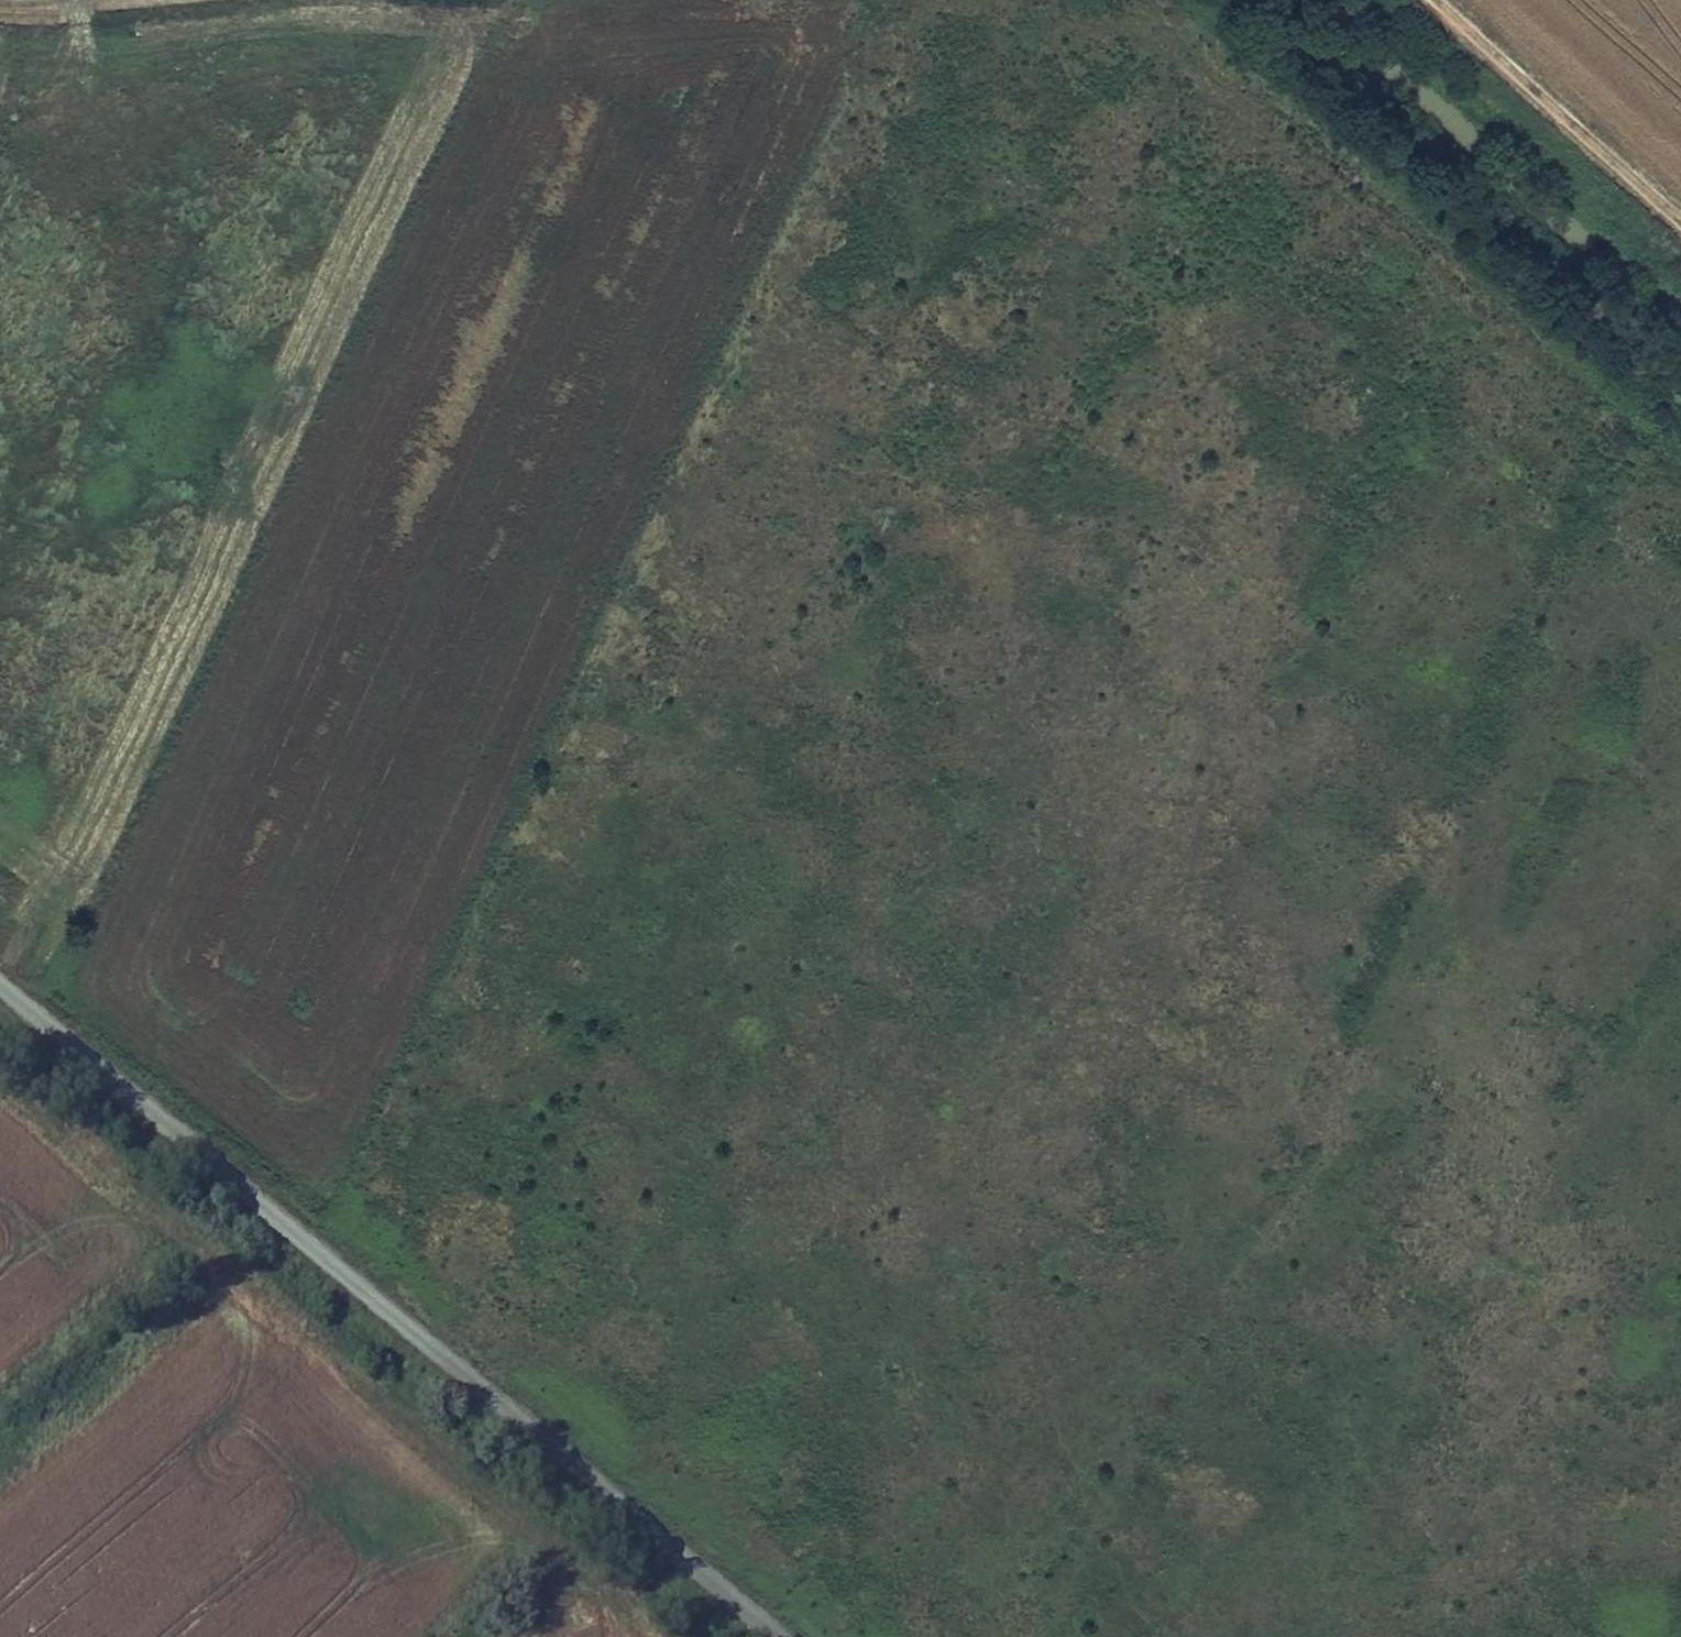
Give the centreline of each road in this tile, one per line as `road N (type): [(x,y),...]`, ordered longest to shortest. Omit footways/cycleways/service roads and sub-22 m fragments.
road 1 (unclassified): [(776,1636),(0,987)]
road 2 (track): [(1178,0),(1680,463)]
road 3 (track): [(1430,0),(1680,228)]

